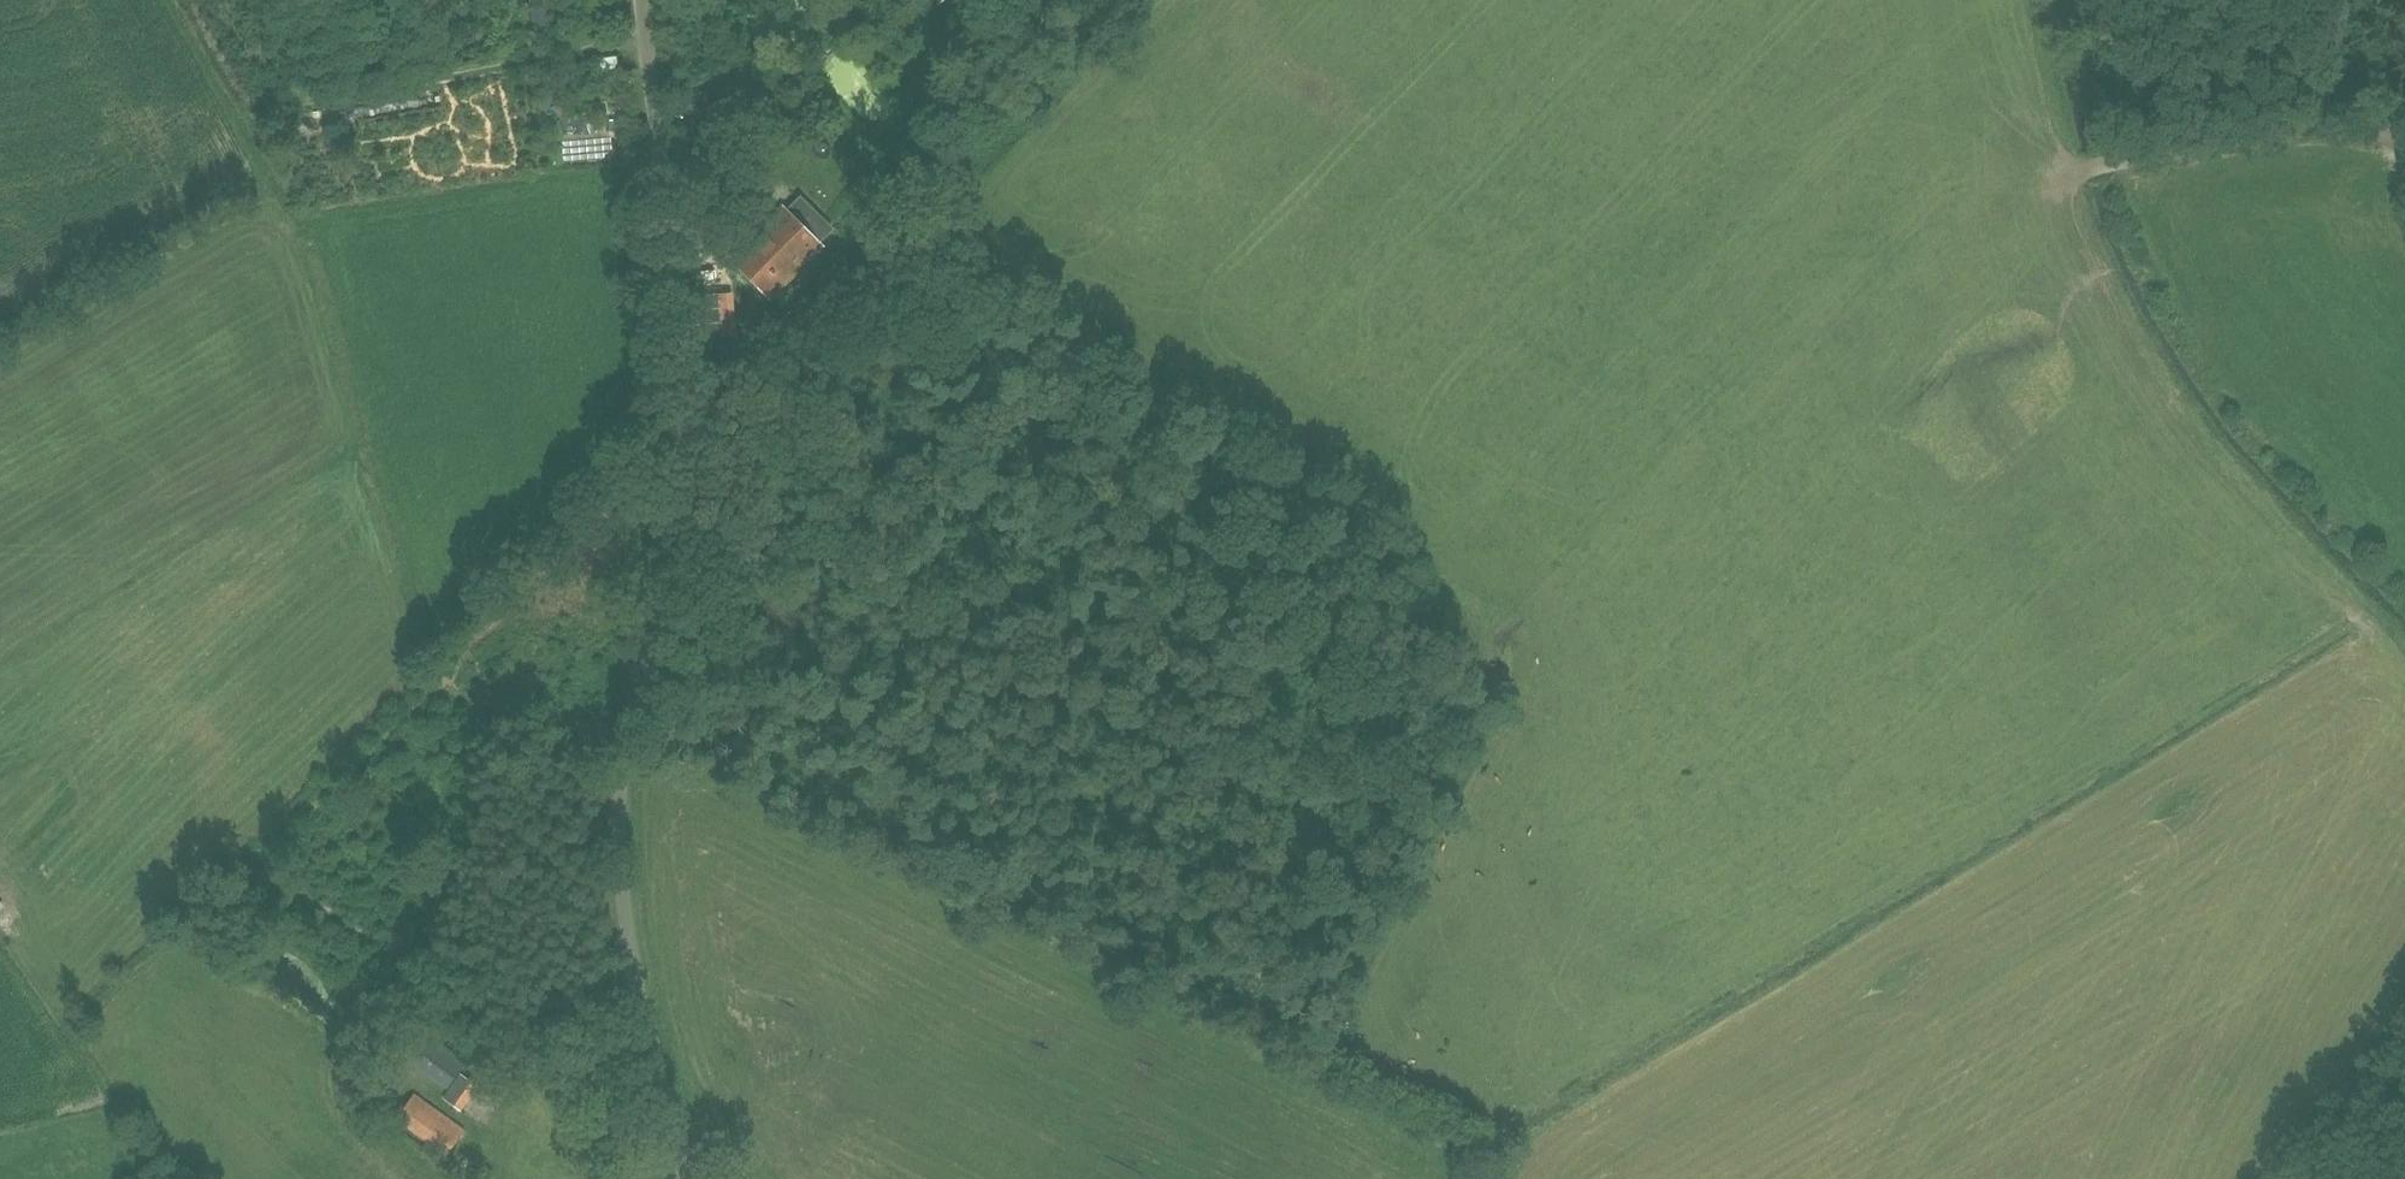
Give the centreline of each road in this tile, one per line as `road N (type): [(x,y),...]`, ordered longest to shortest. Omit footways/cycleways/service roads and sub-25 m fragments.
road 1 (unclassified): [(698,1178),(636,1008),(623,847),(636,708),(692,412),(643,0)]

